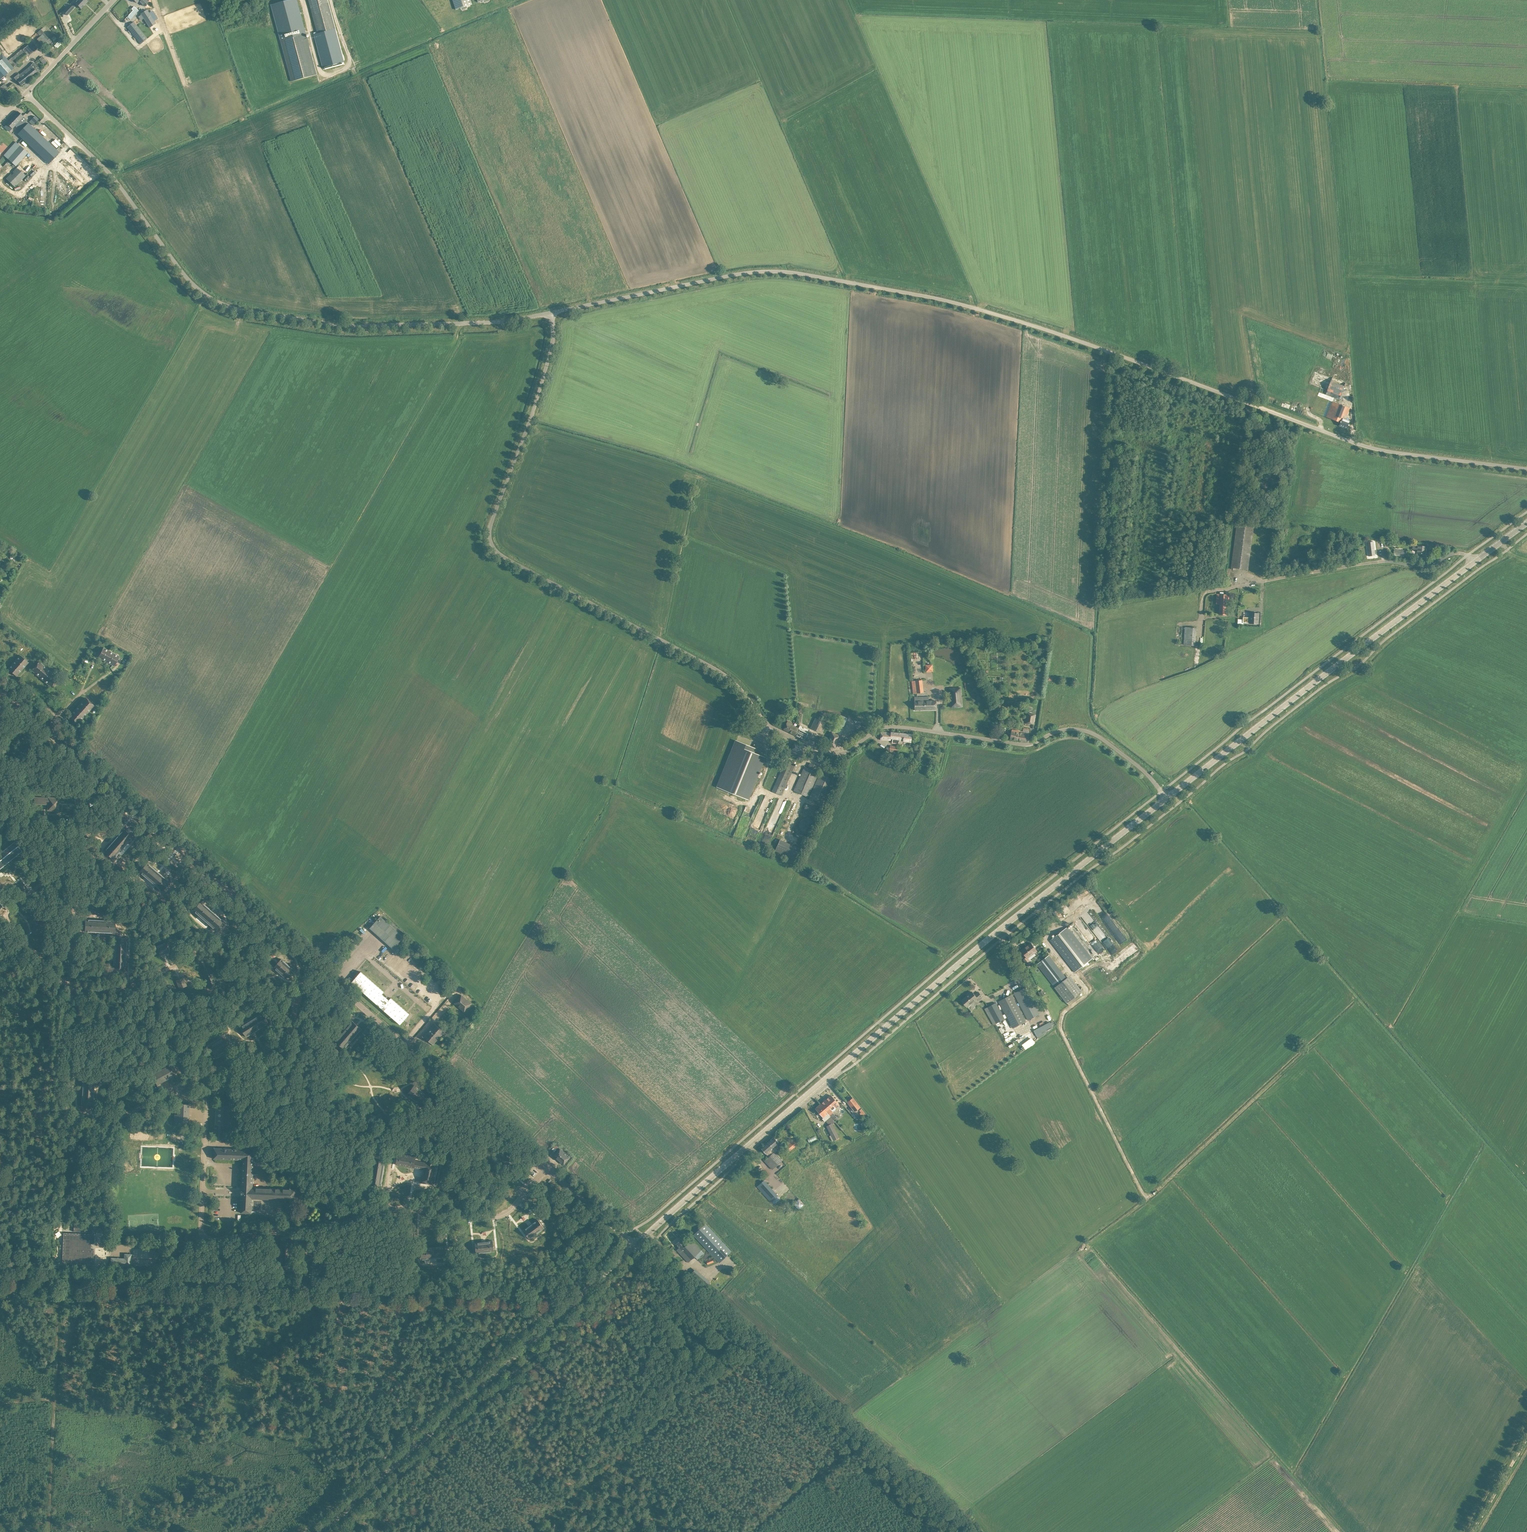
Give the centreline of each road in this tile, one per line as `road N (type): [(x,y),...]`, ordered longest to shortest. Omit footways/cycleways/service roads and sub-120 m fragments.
road 1 (unclassified): [(1166,798),(1138,766),(1081,730),(1026,745),(887,727),(832,754),(773,727),(715,669),(497,552),(491,526),(552,349),(551,313)]
road 2 (unclassified): [(1526,469),(1368,447),(1024,323),(802,274),(741,273),(551,313)]
road 3 (unclassified): [(636,1245),(0,691)]
road 4 (secondary): [(636,1245),(957,965),(1166,798)]
road 5 (unclassified): [(551,313),(347,325),(221,304),(187,278),(112,176),(26,93)]
road 6 (unclassified): [(966,1531),(636,1245)]
road 7 (secondary): [(1166,798),(1474,562)]
road 8 (secondary): [(322,1531),(572,1303)]
road 9 (residential): [(1474,562),(1457,553),(1426,565),(1380,561),(1209,591),(1198,654)]
road 10 (unclassified): [(572,1303),(268,1287)]
road 11 (track): [(268,1287),(55,1279)]
road 12 (track): [(55,1399),(46,1531)]
road 13 (unclassified): [(26,93),(114,0)]
road 14 (track): [(55,1279),(55,1399)]

